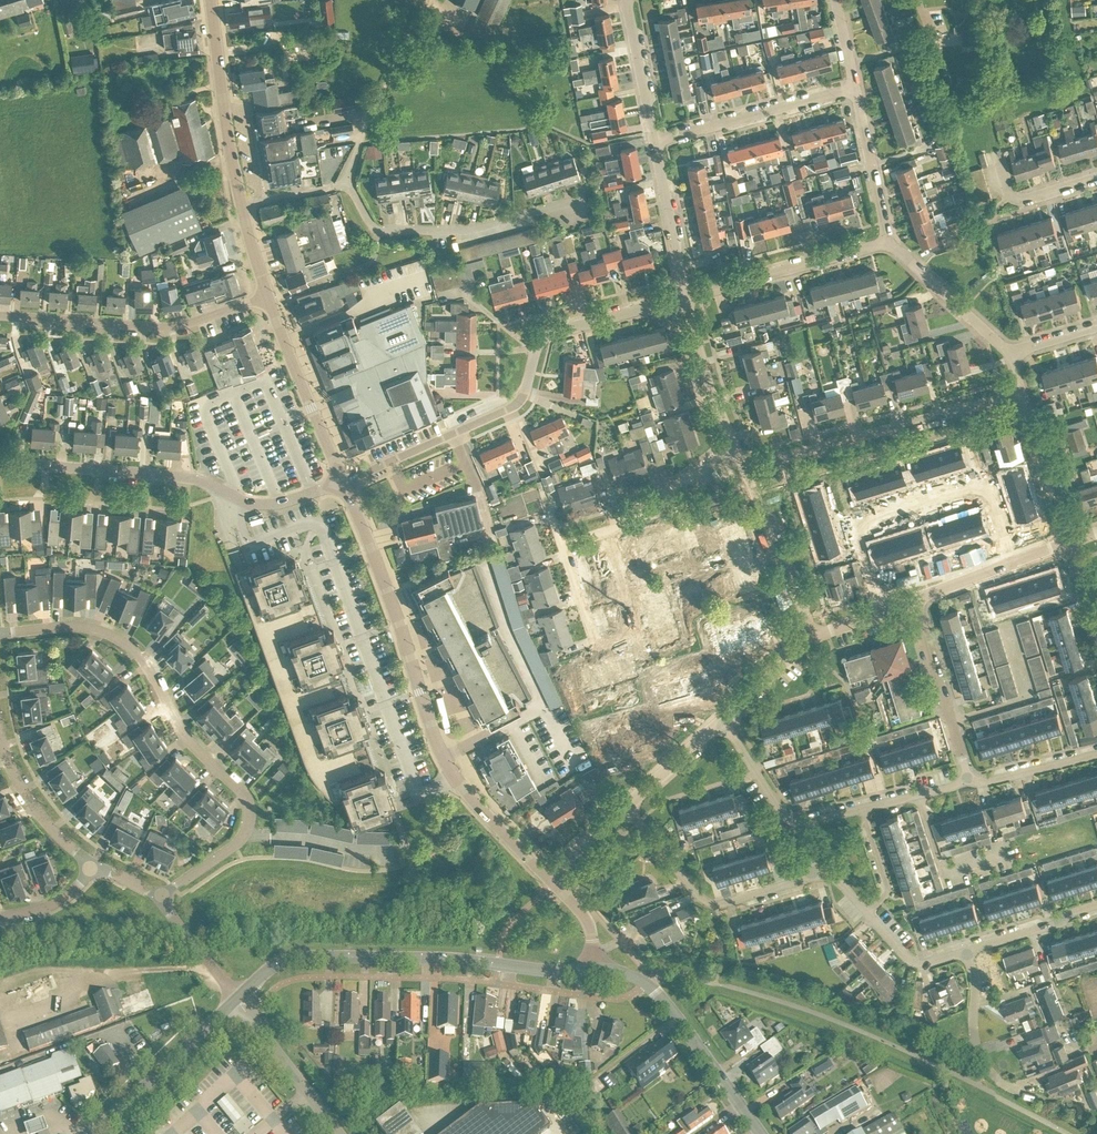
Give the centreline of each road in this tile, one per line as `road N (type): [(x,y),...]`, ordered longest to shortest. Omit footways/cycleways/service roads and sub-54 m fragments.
road 1 (tertiary): [(547,876),(444,759),(343,481)]
road 2 (residential): [(343,481),(515,403),(547,334),(685,297)]
road 3 (tertiary): [(237,998),(300,959),(593,970)]
road 4 (residential): [(0,634),(77,626),(131,648),(180,732),(246,799),(245,834)]
road 5 (residential): [(0,469),(184,477),(266,504),(343,481)]
road 6 (residential): [(747,468),(1021,393)]
road 7 (residential): [(0,315),(178,326),(267,297)]
road 8 (residential): [(574,215),(560,206),(468,229),(384,230),(344,186)]
road 9 (tertiary): [(760,1133),(646,984),(593,970)]
road 10 (residential): [(813,875),(710,903),(626,805)]
road 11 (residential): [(685,297),(890,243)]
road 12 (residential): [(653,142),(855,89)]
road 13 (tertiary): [(241,206),(211,0)]
road 14 (residential): [(560,546),(632,520),(731,444)]
road 15 (tertiary): [(343,481),(267,297)]
road 16 (tertiary): [(237,998),(93,1133)]
road 17 (residential): [(967,778),(915,599)]
road 18 (residential): [(813,636),(747,468)]
road 19 (residential): [(337,1133),(237,998)]
road 20 (residential): [(1011,354),(890,243)]
road 21 (residential): [(0,733),(12,774),(40,817),(92,864)]
road 22 (unclassified): [(915,599),(1068,543)]
road 23 (residential): [(1020,1090),(981,1063),(967,951)]
road 24 (residential): [(685,297),(653,142)]
road 25 (residential): [(890,243),(855,89)]
road 26 (residential): [(1068,543),(1021,393)]
road 27 (residential): [(731,444),(685,297)]
road 28 (residential): [(653,142),(627,0)]
road 29 (residential): [(245,834),(384,850)]
road 30 (residential): [(1096,906),(967,951)]
road 31 (residential): [(967,778),(984,781),(1096,753)]
road 32 (unclassified): [(626,805),(724,719)]
road 33 (track): [(370,116),(429,0)]
road 34 (residential): [(796,823),(724,719)]
road 35 (residential): [(162,897),(237,998)]
road 36 (residential): [(967,951),(921,963),(867,912)]
road 37 (unclassified): [(724,719),(813,636)]
road 38 (residential): [(1000,166),(1014,197),(1096,177)]

